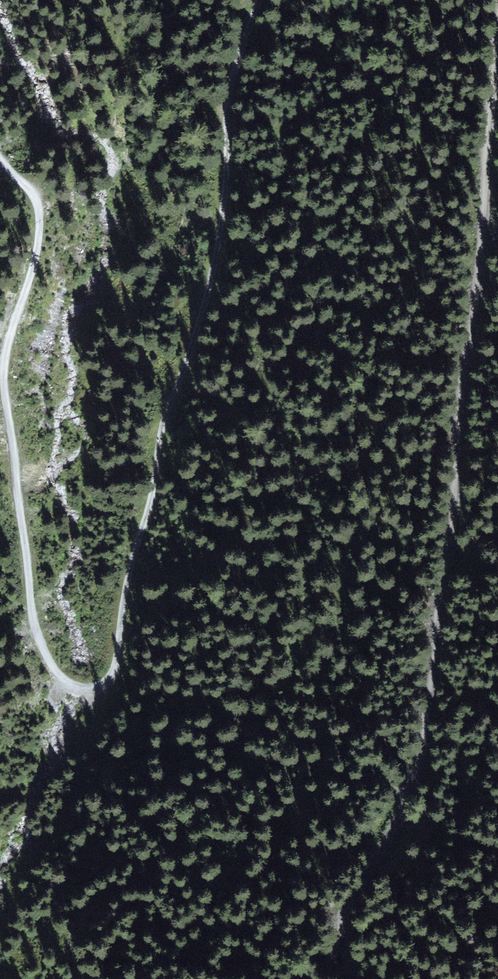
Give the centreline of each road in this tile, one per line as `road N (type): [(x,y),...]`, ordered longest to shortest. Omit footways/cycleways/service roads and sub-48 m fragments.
road 1 (track): [(497,0),(475,280),(420,762),(406,808),(344,911),(323,978)]
road 2 (track): [(88,690),(114,678),(119,664),(229,196),(225,97),(259,0)]
road 3 (track): [(0,162),(40,212),(38,259),(8,348),(4,405),(33,614),(59,673),(88,690)]

